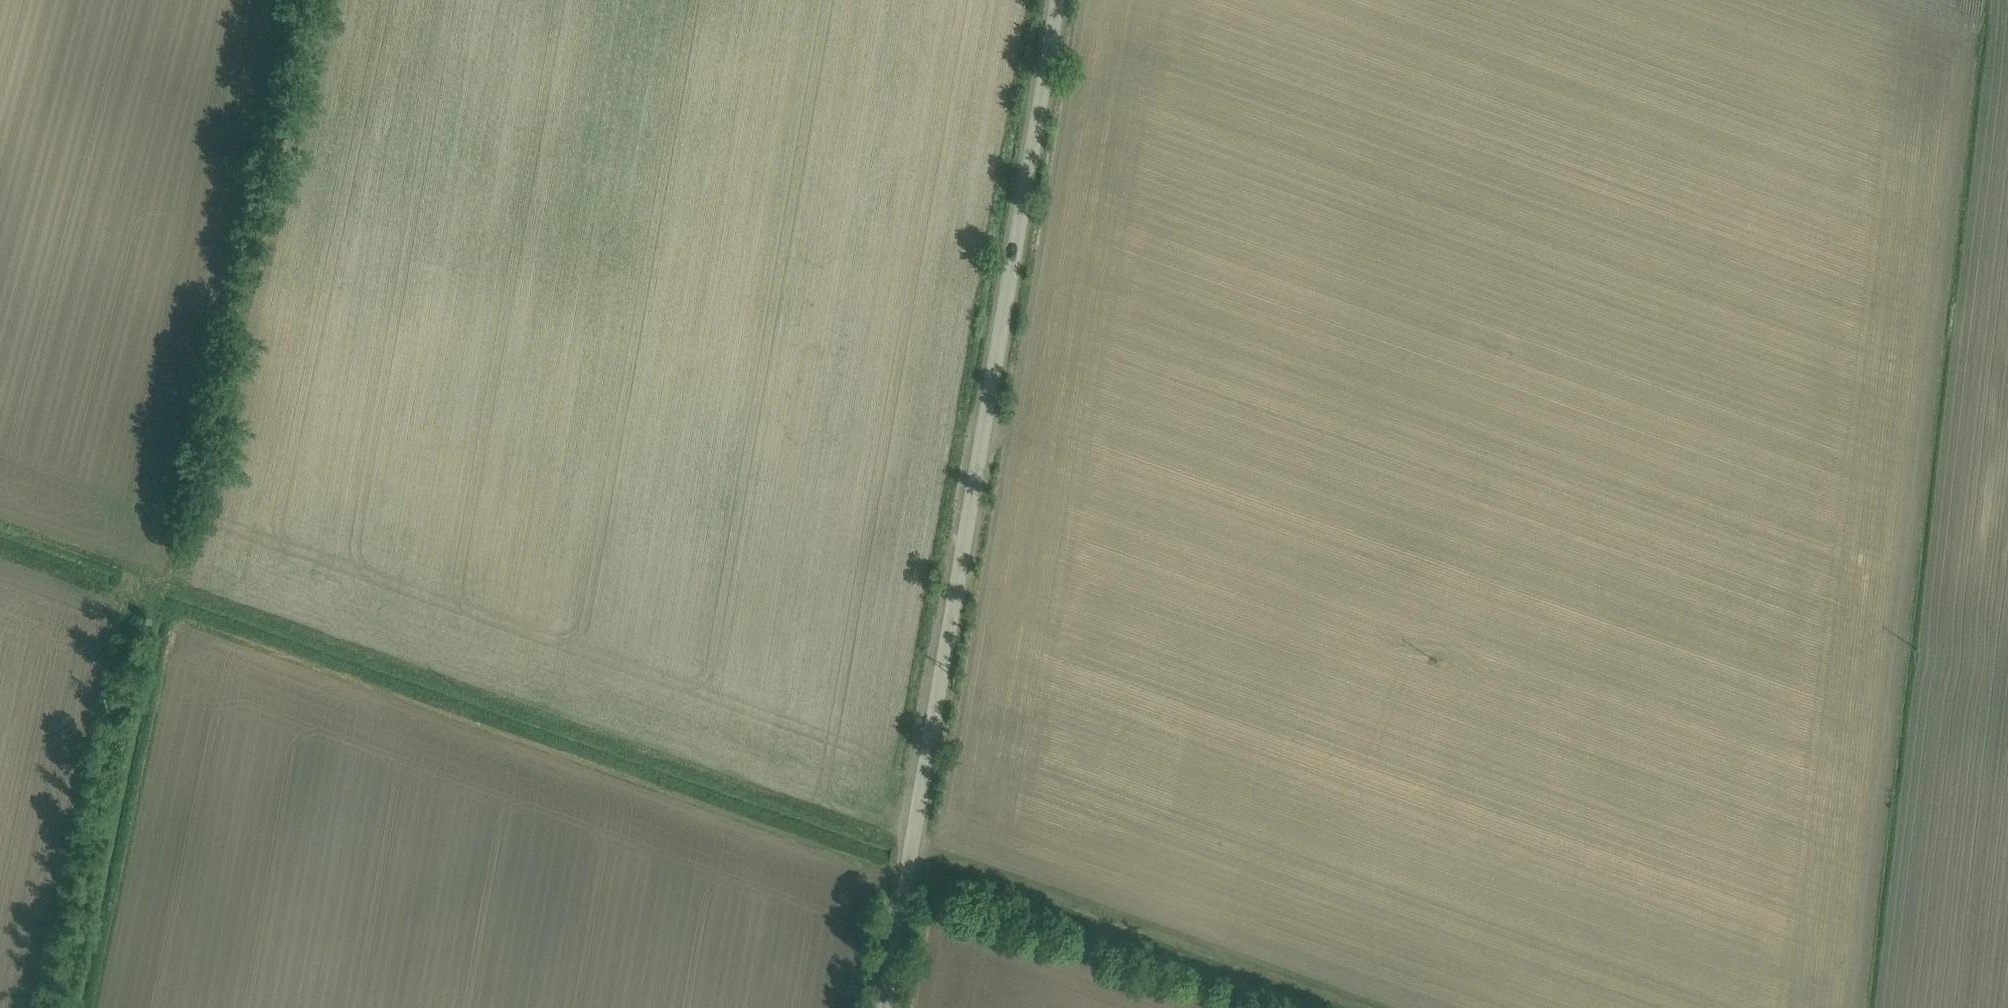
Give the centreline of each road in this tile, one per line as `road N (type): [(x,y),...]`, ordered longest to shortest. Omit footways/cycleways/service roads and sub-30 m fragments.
road 1 (unclassified): [(875,1007),(1050,0)]

